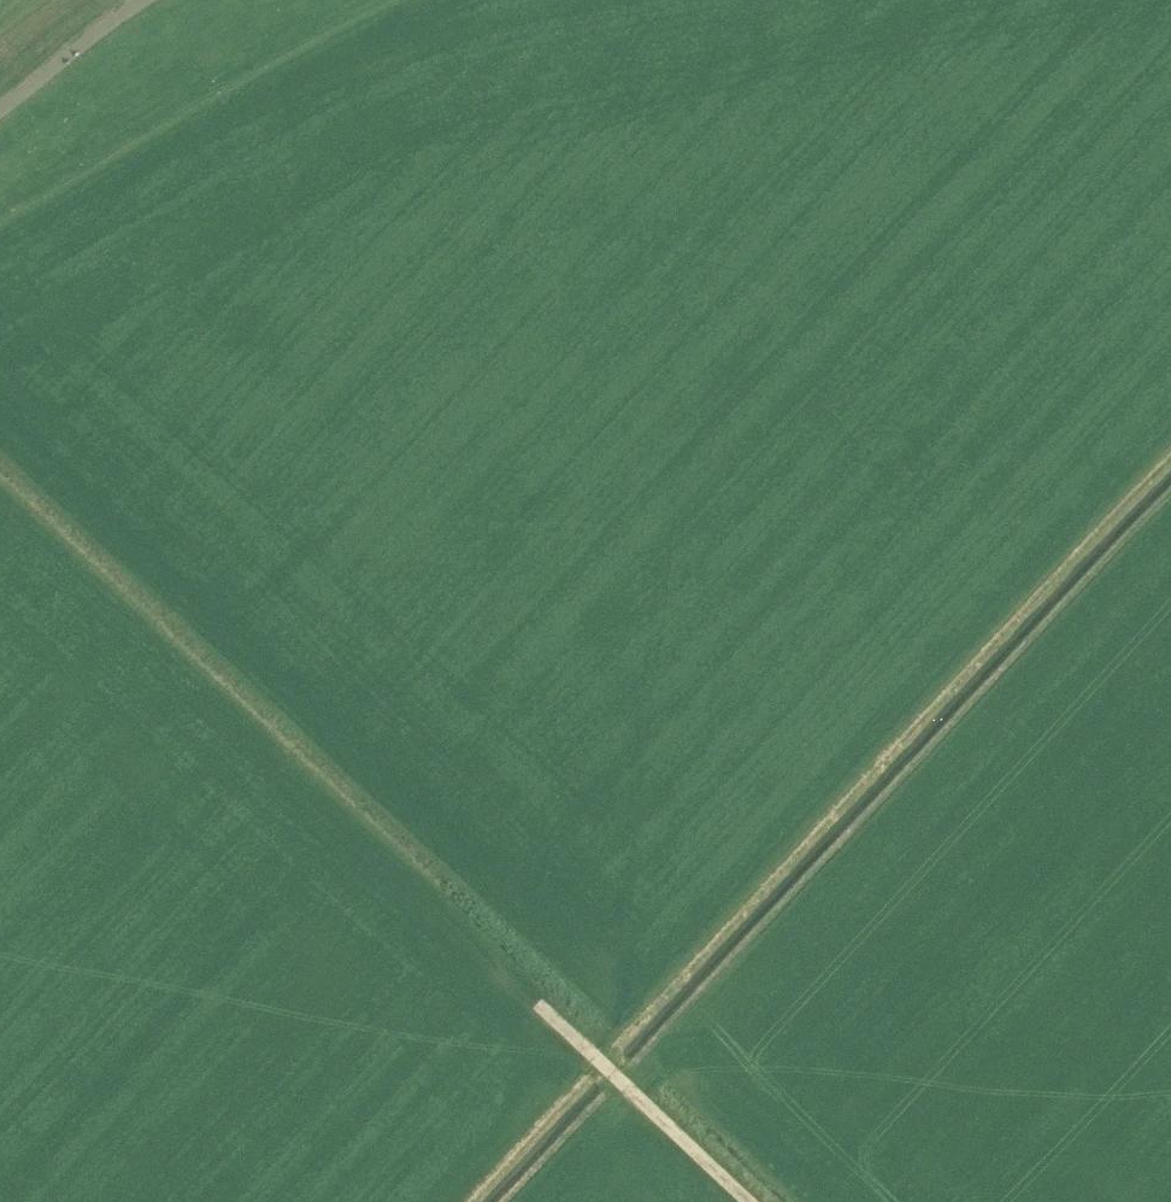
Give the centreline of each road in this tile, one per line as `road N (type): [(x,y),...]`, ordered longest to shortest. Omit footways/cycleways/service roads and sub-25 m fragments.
road 1 (track): [(545,1014),(744,1201)]

